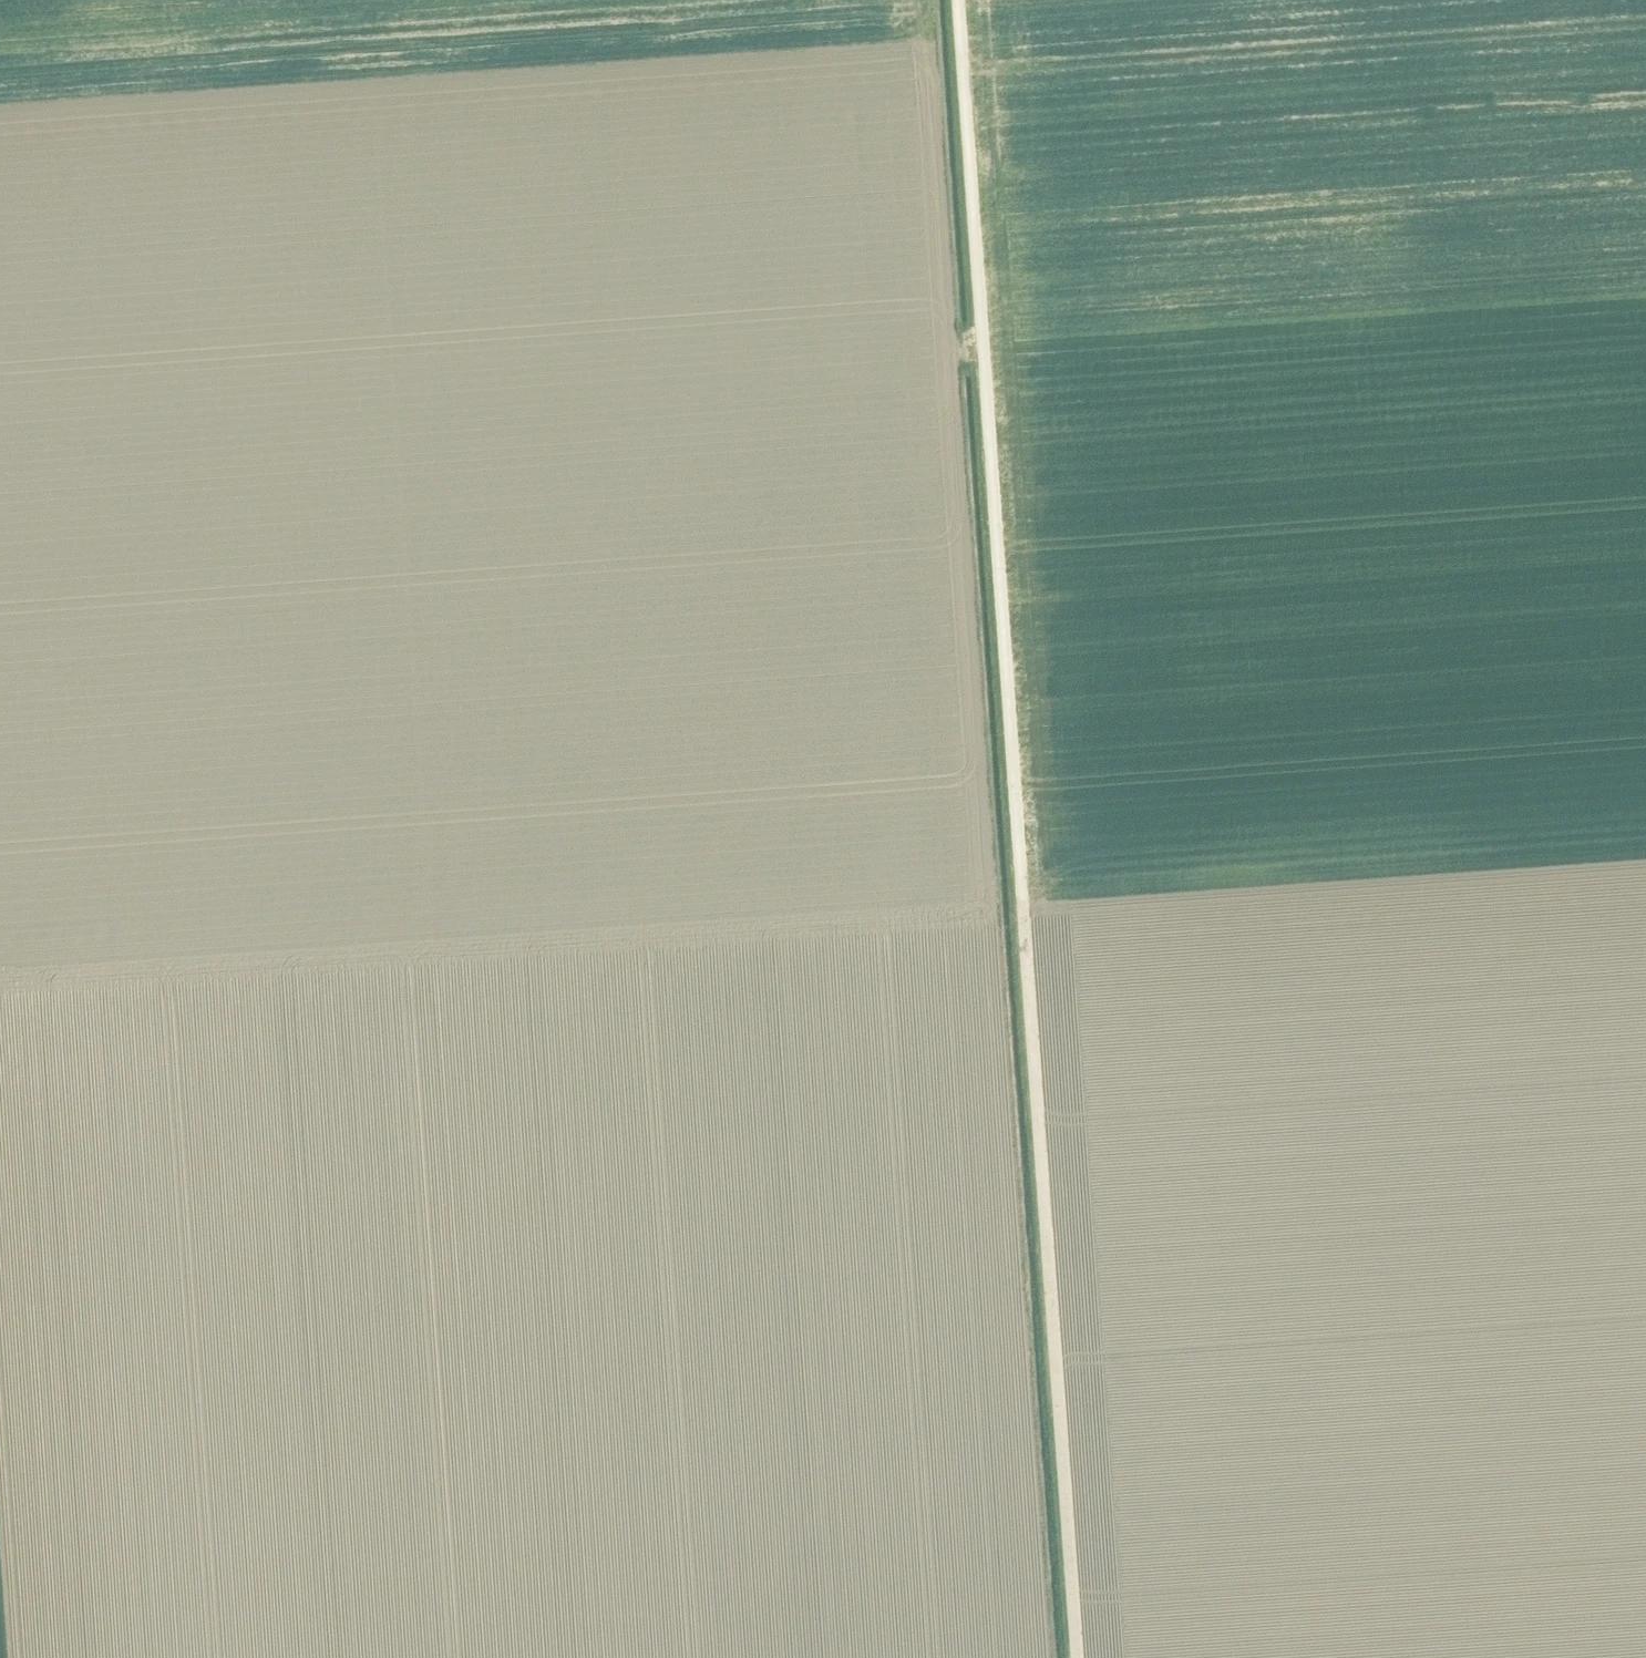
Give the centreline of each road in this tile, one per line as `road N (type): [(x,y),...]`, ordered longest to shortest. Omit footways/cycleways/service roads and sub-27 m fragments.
road 1 (track): [(1076,1657),(957,0)]

